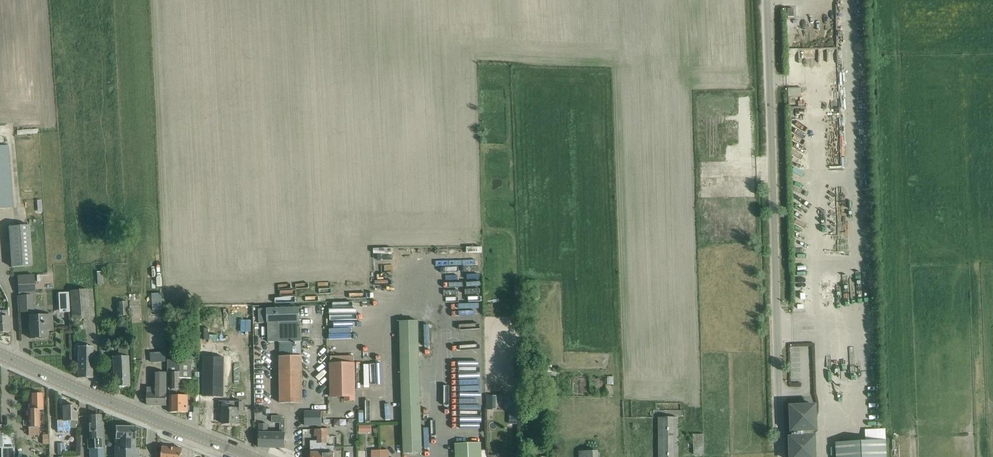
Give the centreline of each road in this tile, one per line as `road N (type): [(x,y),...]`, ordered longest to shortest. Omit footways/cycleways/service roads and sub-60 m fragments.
road 1 (unclassified): [(781,456),(767,0)]
road 2 (tertiary): [(250,456),(0,354)]

